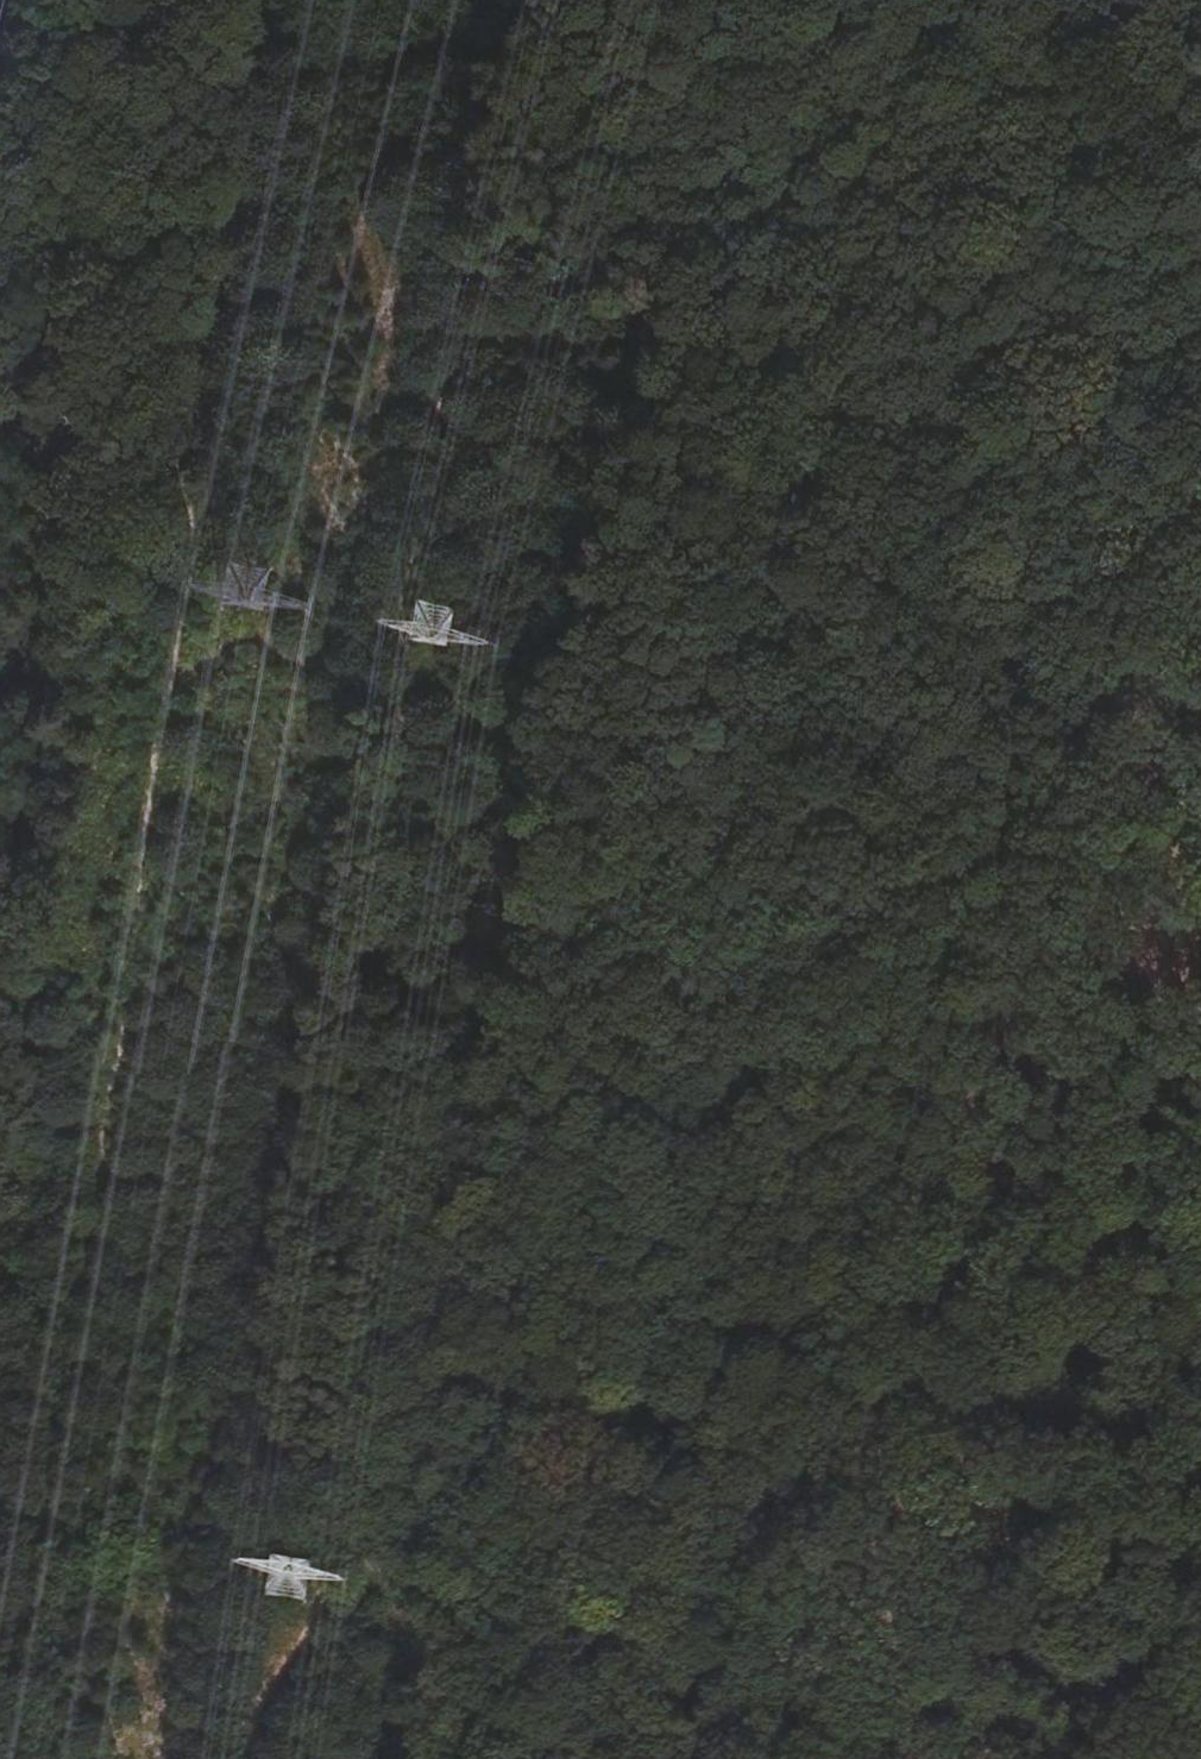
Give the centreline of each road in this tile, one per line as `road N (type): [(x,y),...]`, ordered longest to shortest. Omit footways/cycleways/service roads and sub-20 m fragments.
road 1 (track): [(253,0),(185,468),(189,596),(179,656),(150,724),(89,1240),(2,1758)]
road 2 (track): [(1146,760),(1031,949),(947,1178),(885,1599),(915,1758)]

